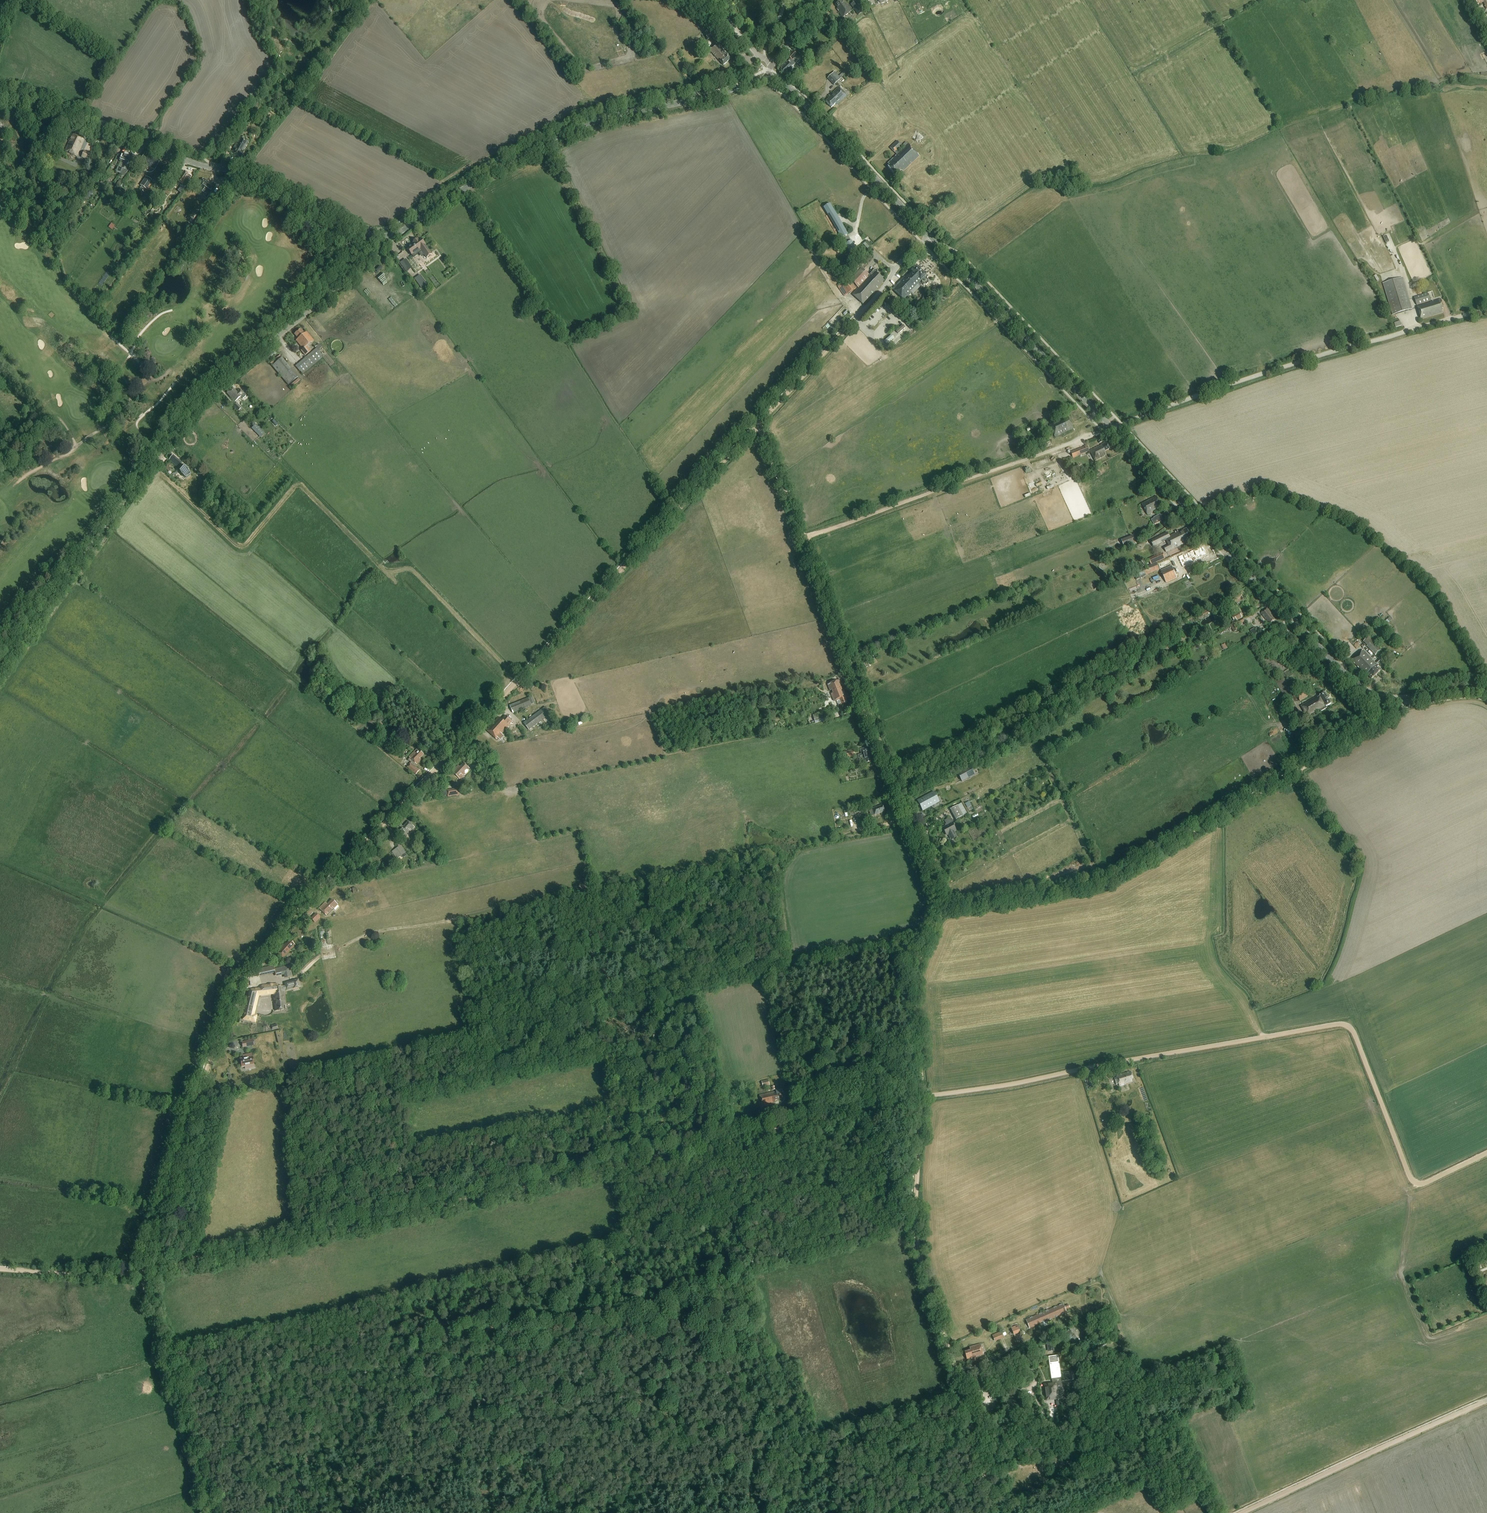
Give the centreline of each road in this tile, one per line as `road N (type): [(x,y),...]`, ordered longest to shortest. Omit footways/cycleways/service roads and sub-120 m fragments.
road 1 (track): [(144,1273),(245,968),(757,426)]
road 2 (track): [(800,539),(1199,395),(1486,311)]
road 3 (track): [(1486,1154),(1424,1184),(1412,1181),(1353,1030),(1339,1024),(921,1097)]
road 4 (tertiary): [(930,236),(1376,699)]
road 5 (track): [(144,1273),(767,1129)]
road 6 (unclassified): [(0,669),(190,414),(376,255),(383,237)]
road 7 (track): [(941,906),(757,426)]
road 8 (tertiary): [(383,237),(581,126),(768,78)]
road 9 (track): [(1319,758),(1103,885),(942,909)]
road 10 (tertiary): [(0,97),(198,164),(254,173),(383,237)]
road 11 (track): [(962,1391),(913,1231),(921,1097)]
road 12 (track): [(1486,1400),(1243,1512)]
road 13 (track): [(211,1512),(144,1273)]
road 14 (tertiary): [(768,78),(794,92),(930,236)]
road 15 (track): [(921,1097),(914,975),(941,906)]
road 16 (track): [(767,1129),(917,1097)]
road 17 (track): [(144,1273),(0,1269)]
road 18 (track): [(757,426),(845,329)]
road 19 (unclassified): [(845,329),(930,236)]
road 20 (track): [(997,1512),(962,1391)]

